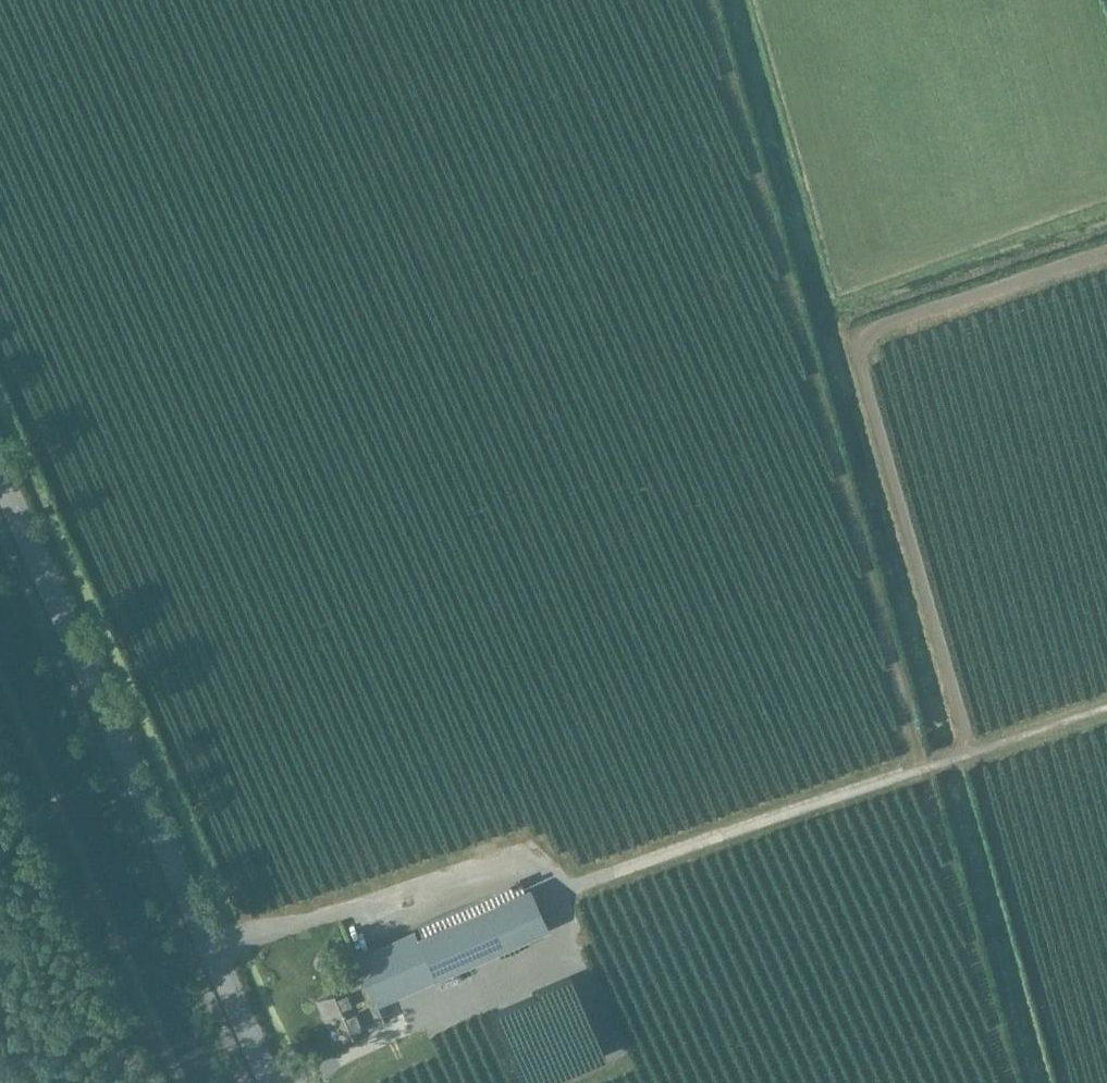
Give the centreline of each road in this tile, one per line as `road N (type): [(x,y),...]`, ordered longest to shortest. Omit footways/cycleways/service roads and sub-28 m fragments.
road 1 (tertiary): [(273,1082),(0,472)]
road 2 (track): [(554,893),(1106,709)]

